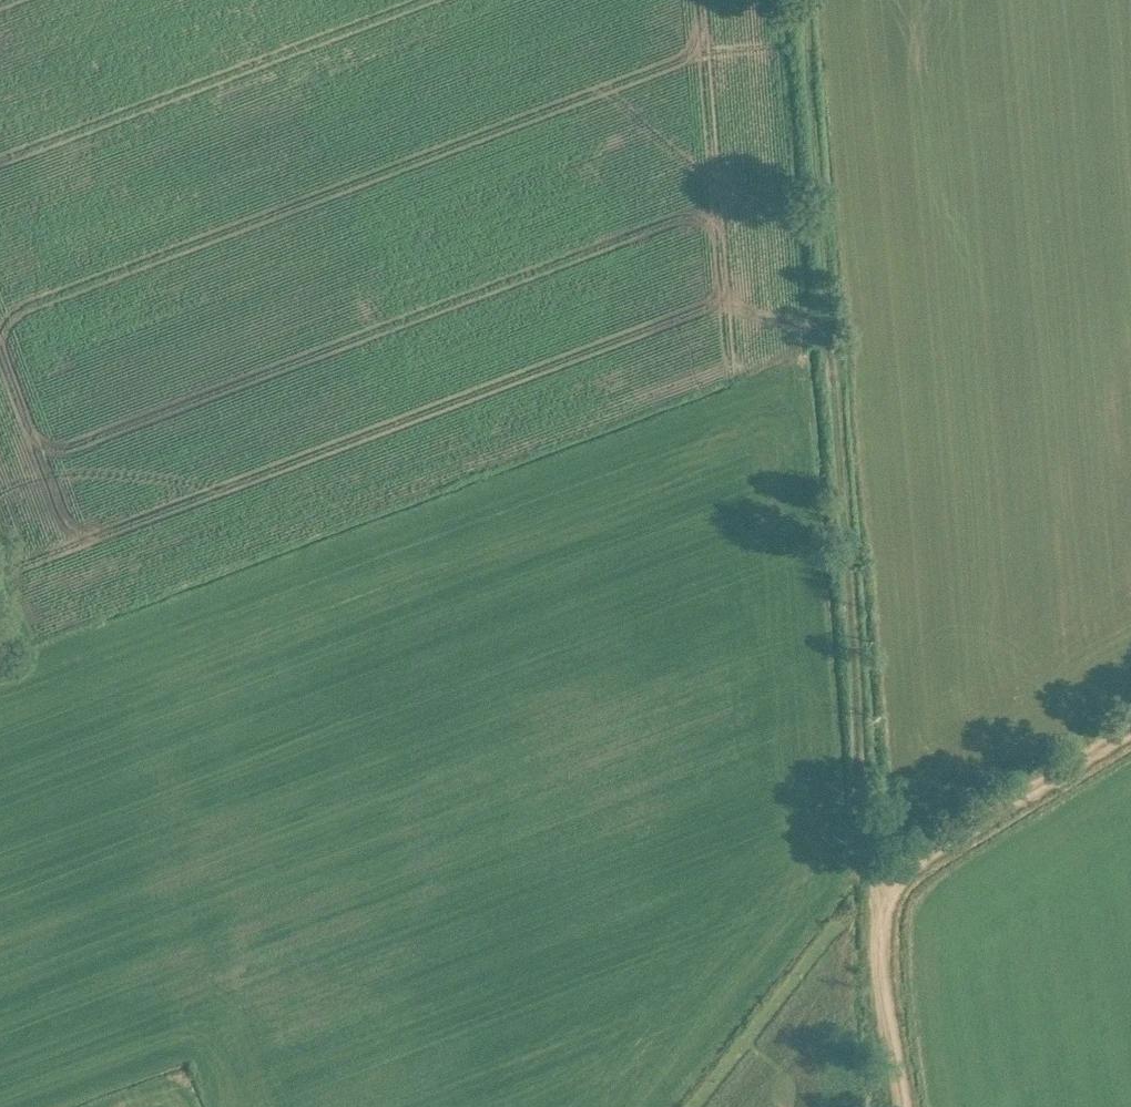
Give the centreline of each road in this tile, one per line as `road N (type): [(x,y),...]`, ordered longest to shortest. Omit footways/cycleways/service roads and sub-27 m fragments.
road 1 (track): [(875,894),(794,0)]
road 2 (track): [(875,894),(769,964),(654,1106)]
road 3 (track): [(1130,729),(875,894)]
road 4 (track): [(910,1106),(875,894)]

